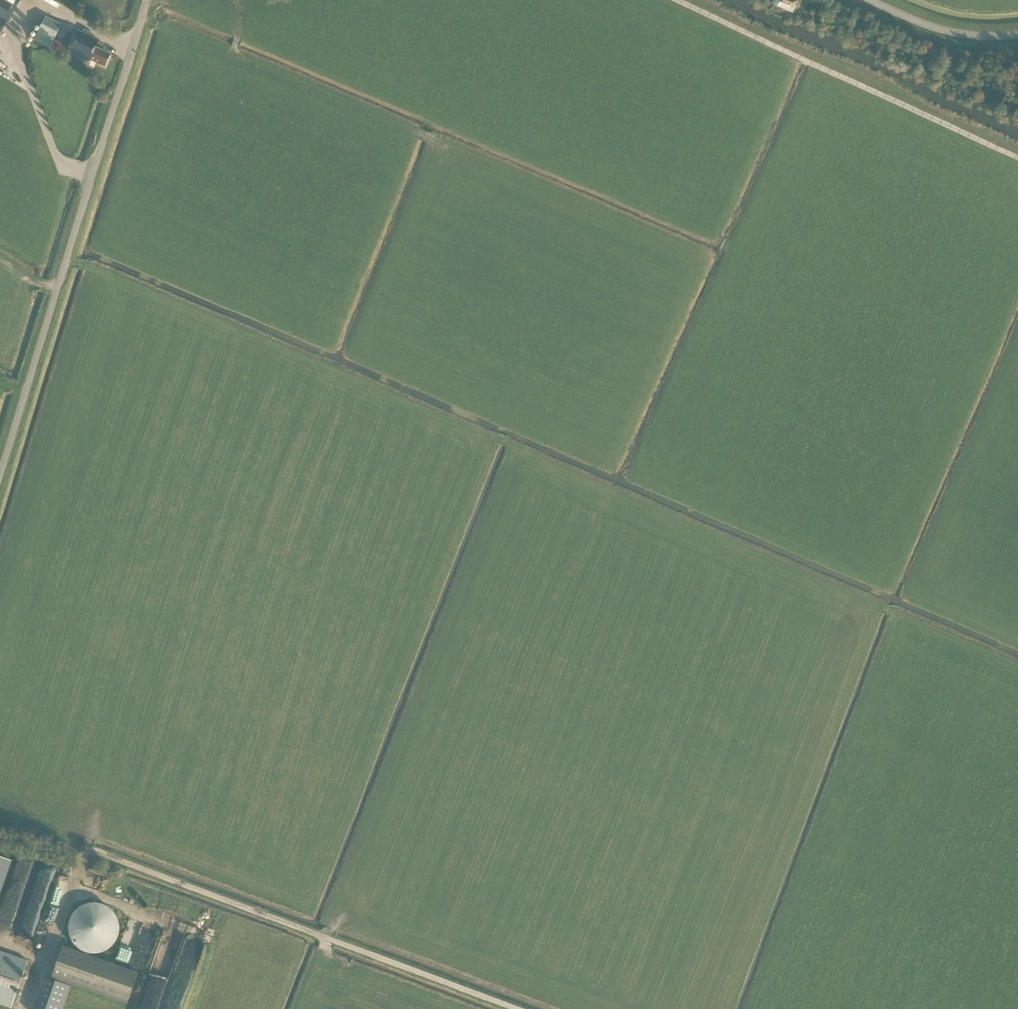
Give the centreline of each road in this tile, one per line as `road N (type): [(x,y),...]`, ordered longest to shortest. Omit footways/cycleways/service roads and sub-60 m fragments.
road 1 (unclassified): [(0,481),(147,0)]
road 2 (unclassified): [(860,0),(955,37),(1017,37)]

